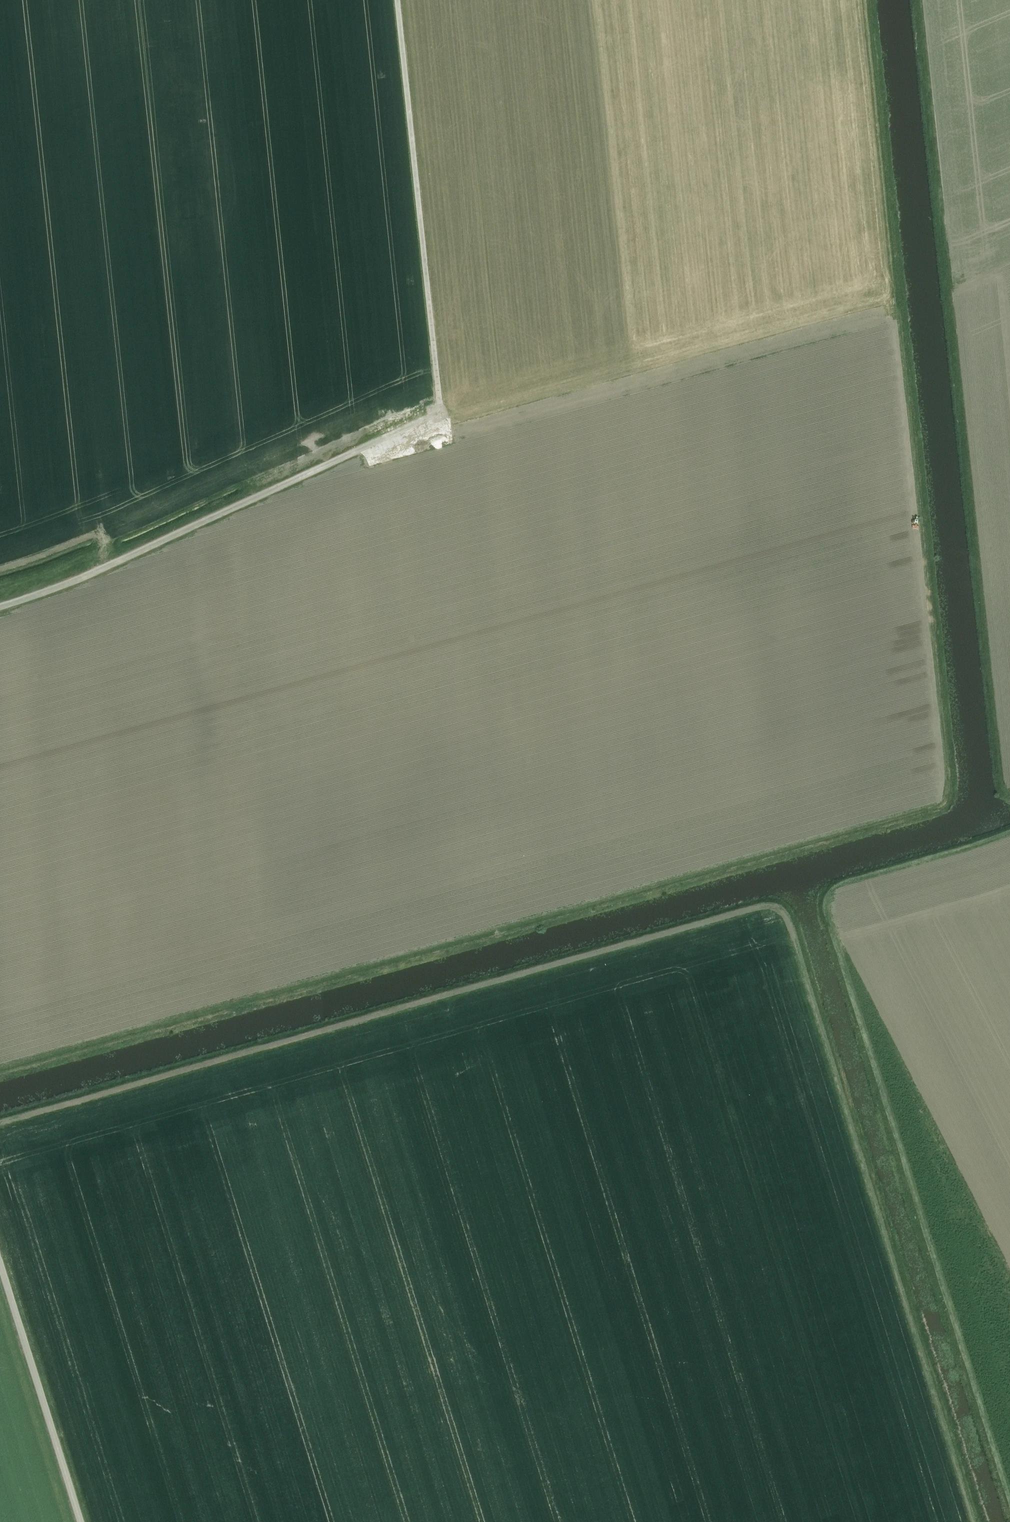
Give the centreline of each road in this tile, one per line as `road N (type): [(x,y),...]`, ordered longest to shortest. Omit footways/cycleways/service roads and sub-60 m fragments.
road 1 (unclassified): [(0,606),(91,573),(439,412),(398,0)]
road 2 (unclassified): [(82,1521),(0,1260)]

